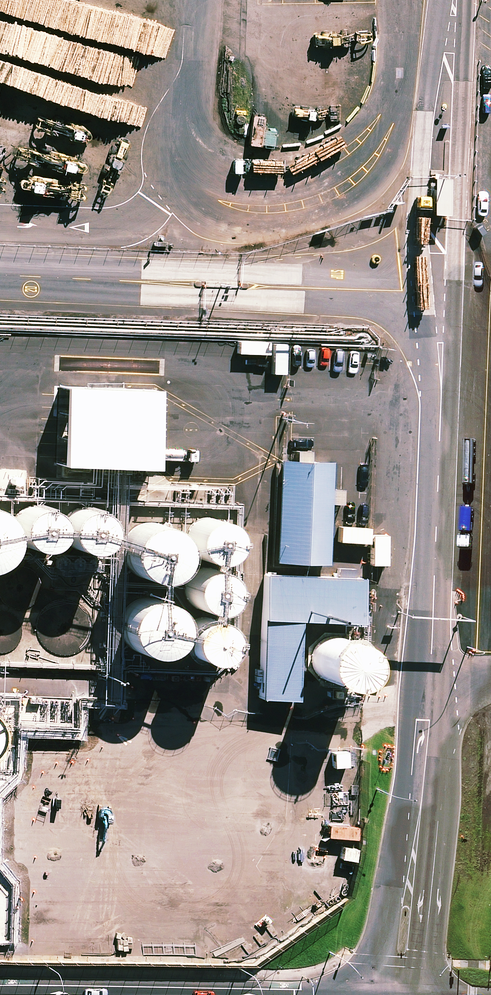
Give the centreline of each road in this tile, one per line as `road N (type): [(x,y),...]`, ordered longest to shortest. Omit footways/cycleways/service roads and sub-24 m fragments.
road 1 (unclassified): [(402,994),(428,722),(445,370)]
road 2 (unclassified): [(445,370),(426,316),(421,257),(444,0)]
road 3 (unclassified): [(465,0),(461,226),(445,370)]

